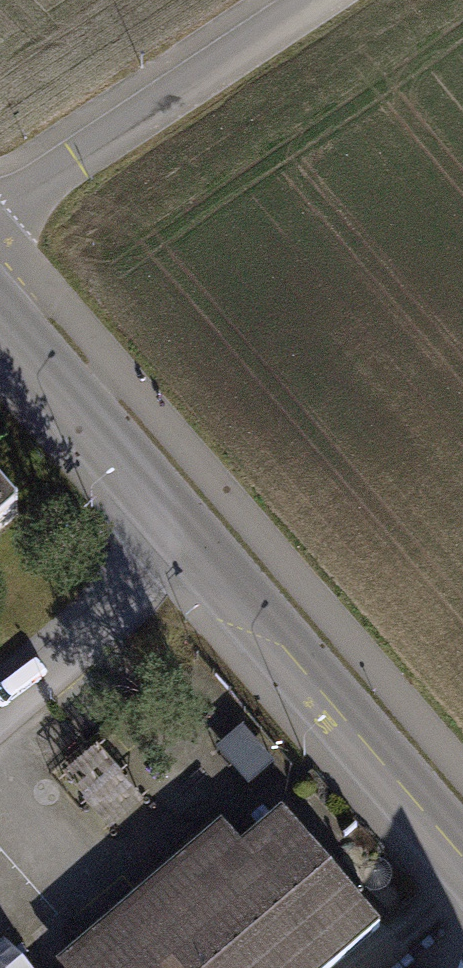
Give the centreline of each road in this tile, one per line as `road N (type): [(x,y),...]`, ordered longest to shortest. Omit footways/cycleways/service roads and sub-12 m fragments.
road 1 (unclassified): [(0,202),(303,0)]
road 2 (unclassified): [(462,861),(239,602)]
road 3 (unclassified): [(0,322),(208,566)]
road 4 (residential): [(0,747),(208,566)]

